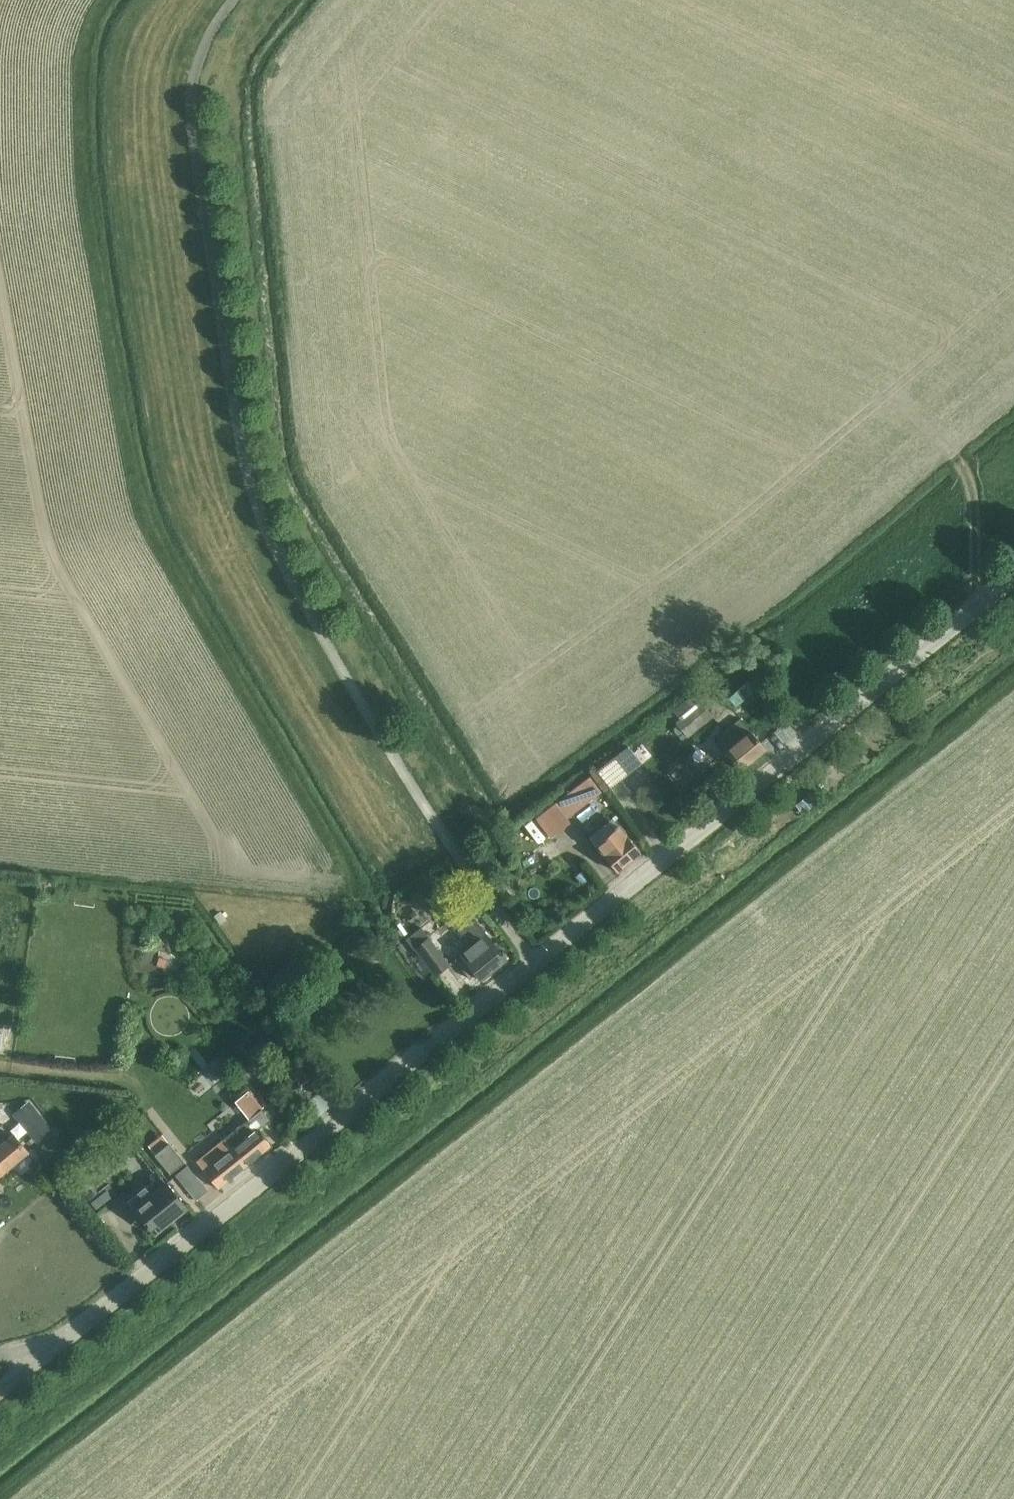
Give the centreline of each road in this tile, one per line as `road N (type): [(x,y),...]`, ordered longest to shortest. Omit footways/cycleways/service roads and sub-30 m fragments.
road 1 (unclassified): [(40,1358),(1013,579)]

